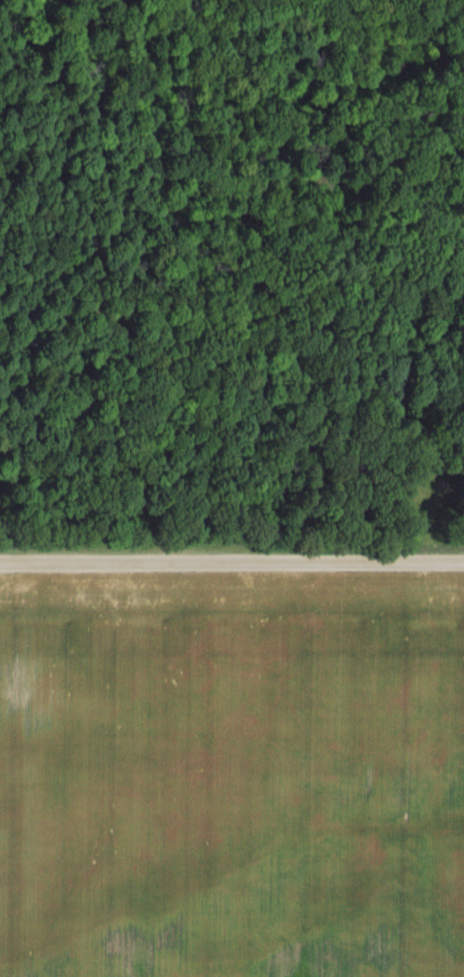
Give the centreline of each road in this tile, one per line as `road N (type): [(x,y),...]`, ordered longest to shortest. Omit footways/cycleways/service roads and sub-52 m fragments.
road 1 (residential): [(463,562),(0,564)]

